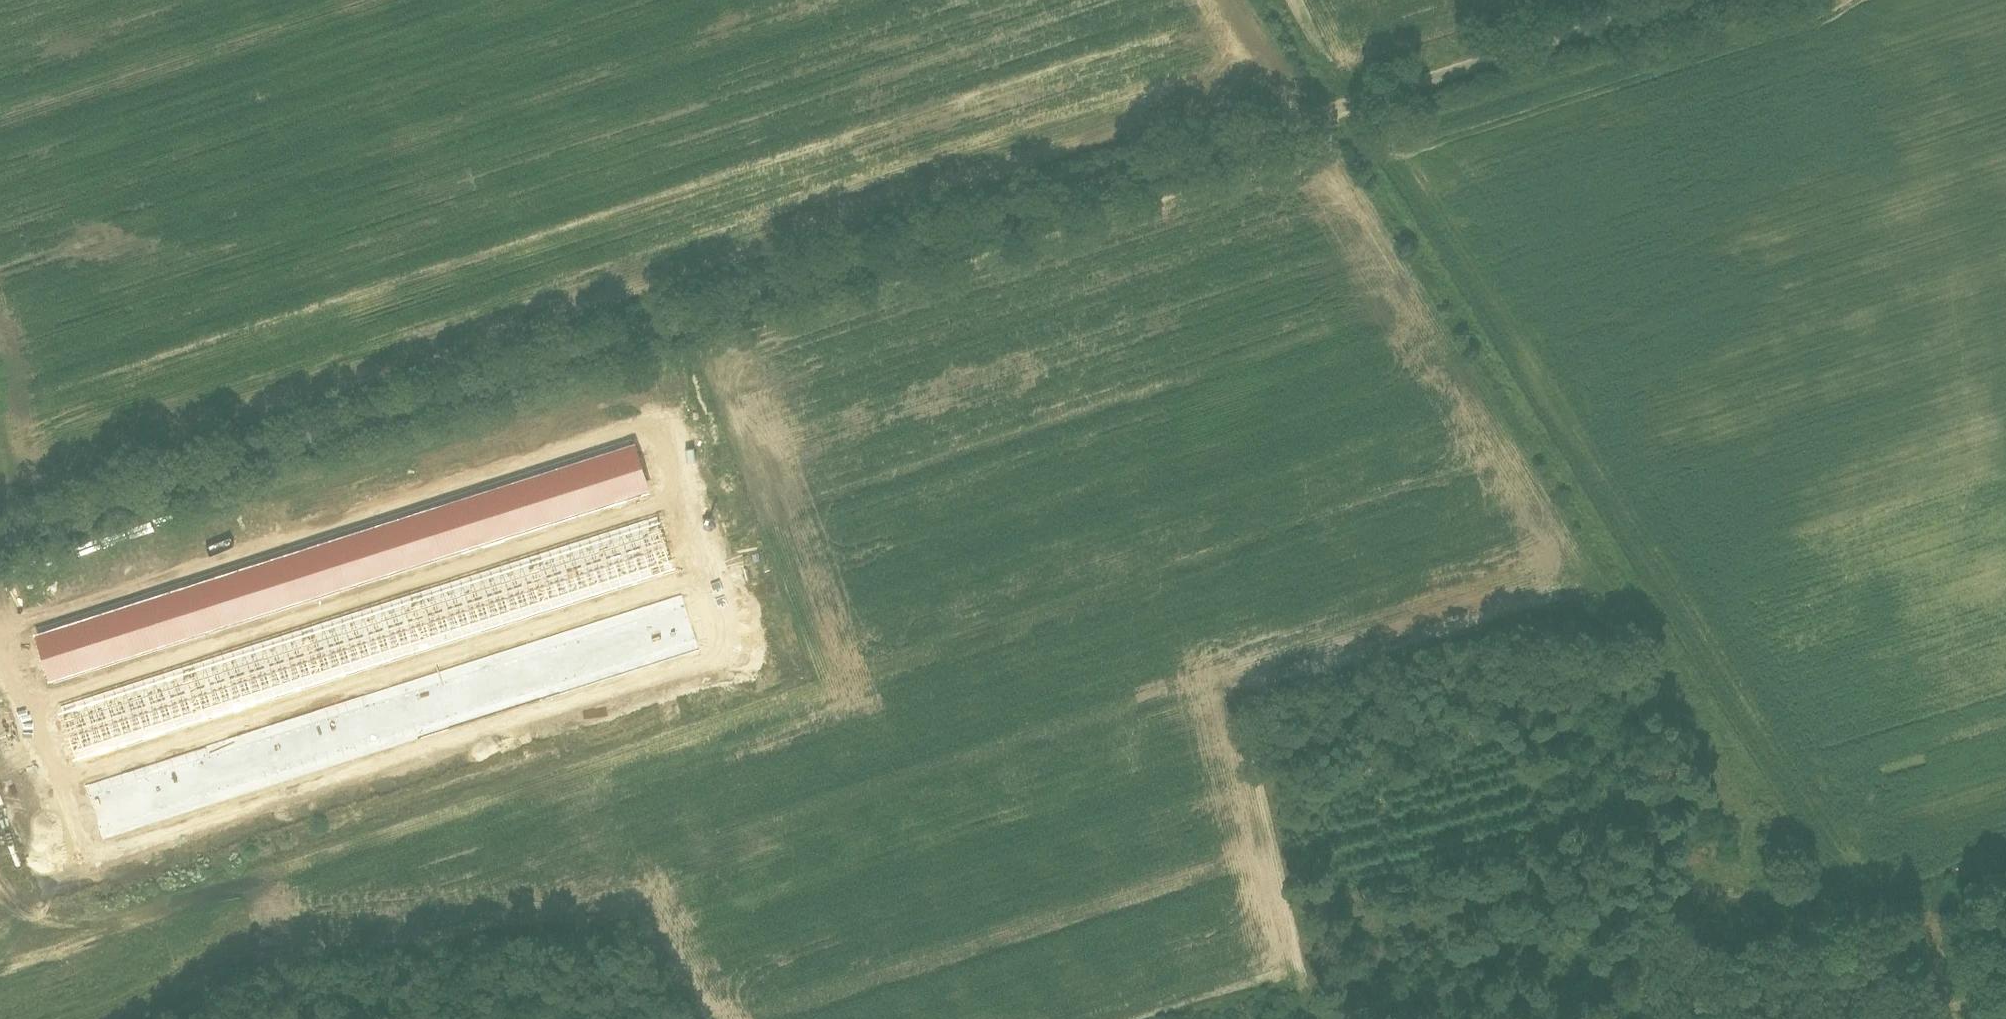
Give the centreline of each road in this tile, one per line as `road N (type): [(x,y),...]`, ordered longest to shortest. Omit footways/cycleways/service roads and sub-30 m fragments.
road 1 (unclassified): [(0,543),(1219,160),(1408,88),(1690,0)]

